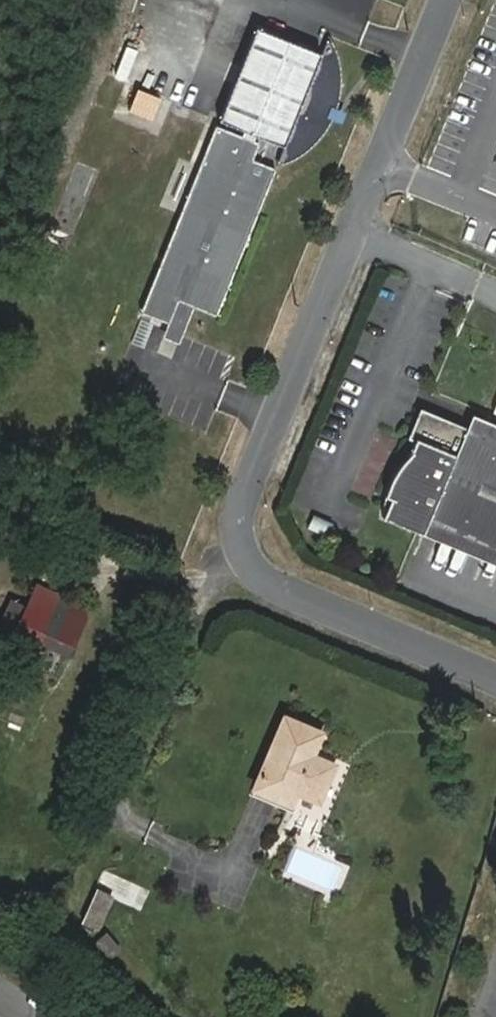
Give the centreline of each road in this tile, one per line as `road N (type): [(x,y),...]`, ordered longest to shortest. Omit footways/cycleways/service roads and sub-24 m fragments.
road 1 (unclassified): [(495,676),(280,592),(244,567),(240,506),(446,0)]

